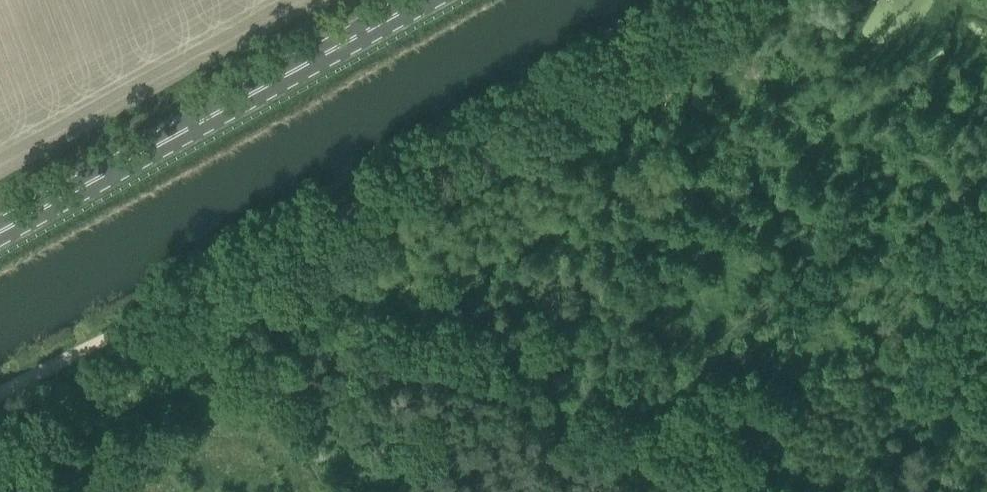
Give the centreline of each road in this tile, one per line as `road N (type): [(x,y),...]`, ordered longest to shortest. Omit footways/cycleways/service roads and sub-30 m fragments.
road 1 (track): [(738,0),(246,270)]
road 2 (track): [(694,491),(277,316),(246,270)]
road 3 (primary): [(0,236),(431,0)]
road 4 (track): [(246,270),(0,403)]

